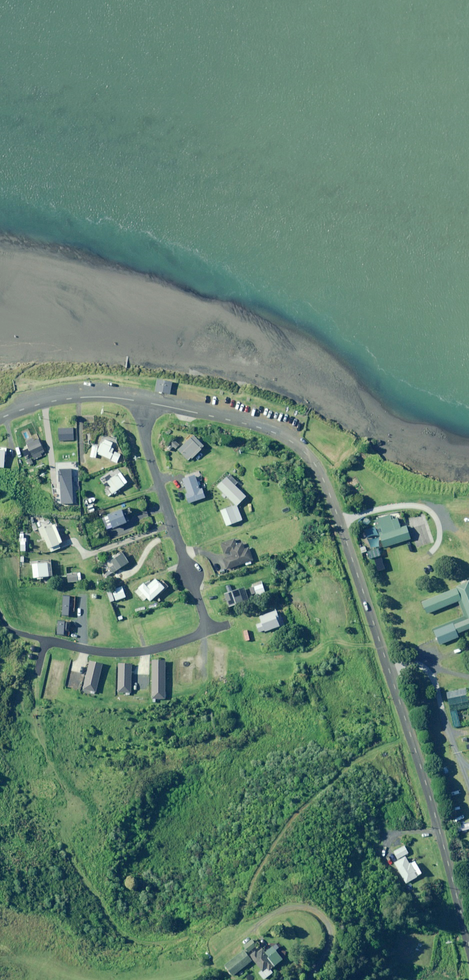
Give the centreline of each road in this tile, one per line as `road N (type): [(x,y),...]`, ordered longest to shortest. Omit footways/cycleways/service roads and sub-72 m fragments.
road 1 (unclassified): [(468,941),(388,665),(315,464),(270,430),(144,401)]
road 2 (residential): [(188,573),(144,433),(144,401)]
road 3 (unclassified): [(144,401),(66,398),(0,418)]
road 4 (residential): [(254,931),(297,906),(323,916),(327,952),(308,979)]

